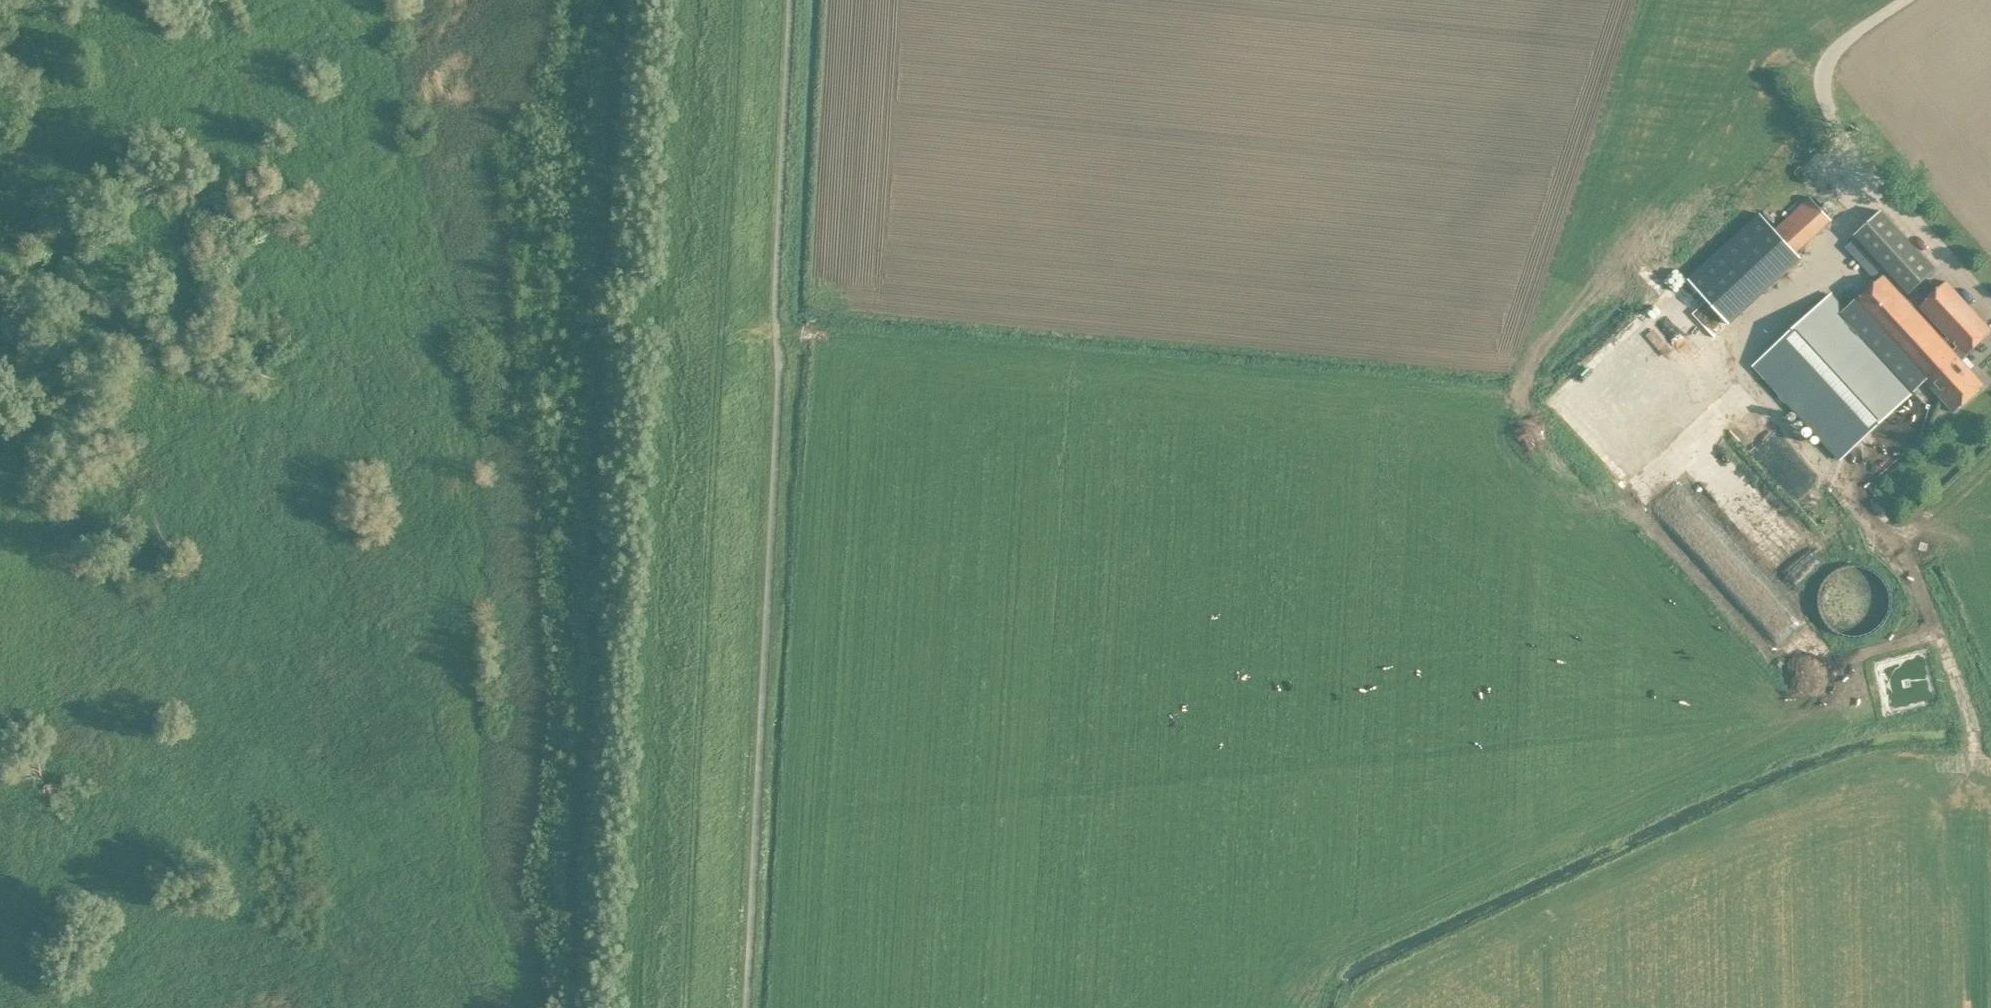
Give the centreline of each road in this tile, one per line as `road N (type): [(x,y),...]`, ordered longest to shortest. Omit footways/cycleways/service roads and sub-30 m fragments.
road 1 (unclassified): [(1848,164),(1819,87),(1821,52),(1898,0)]

